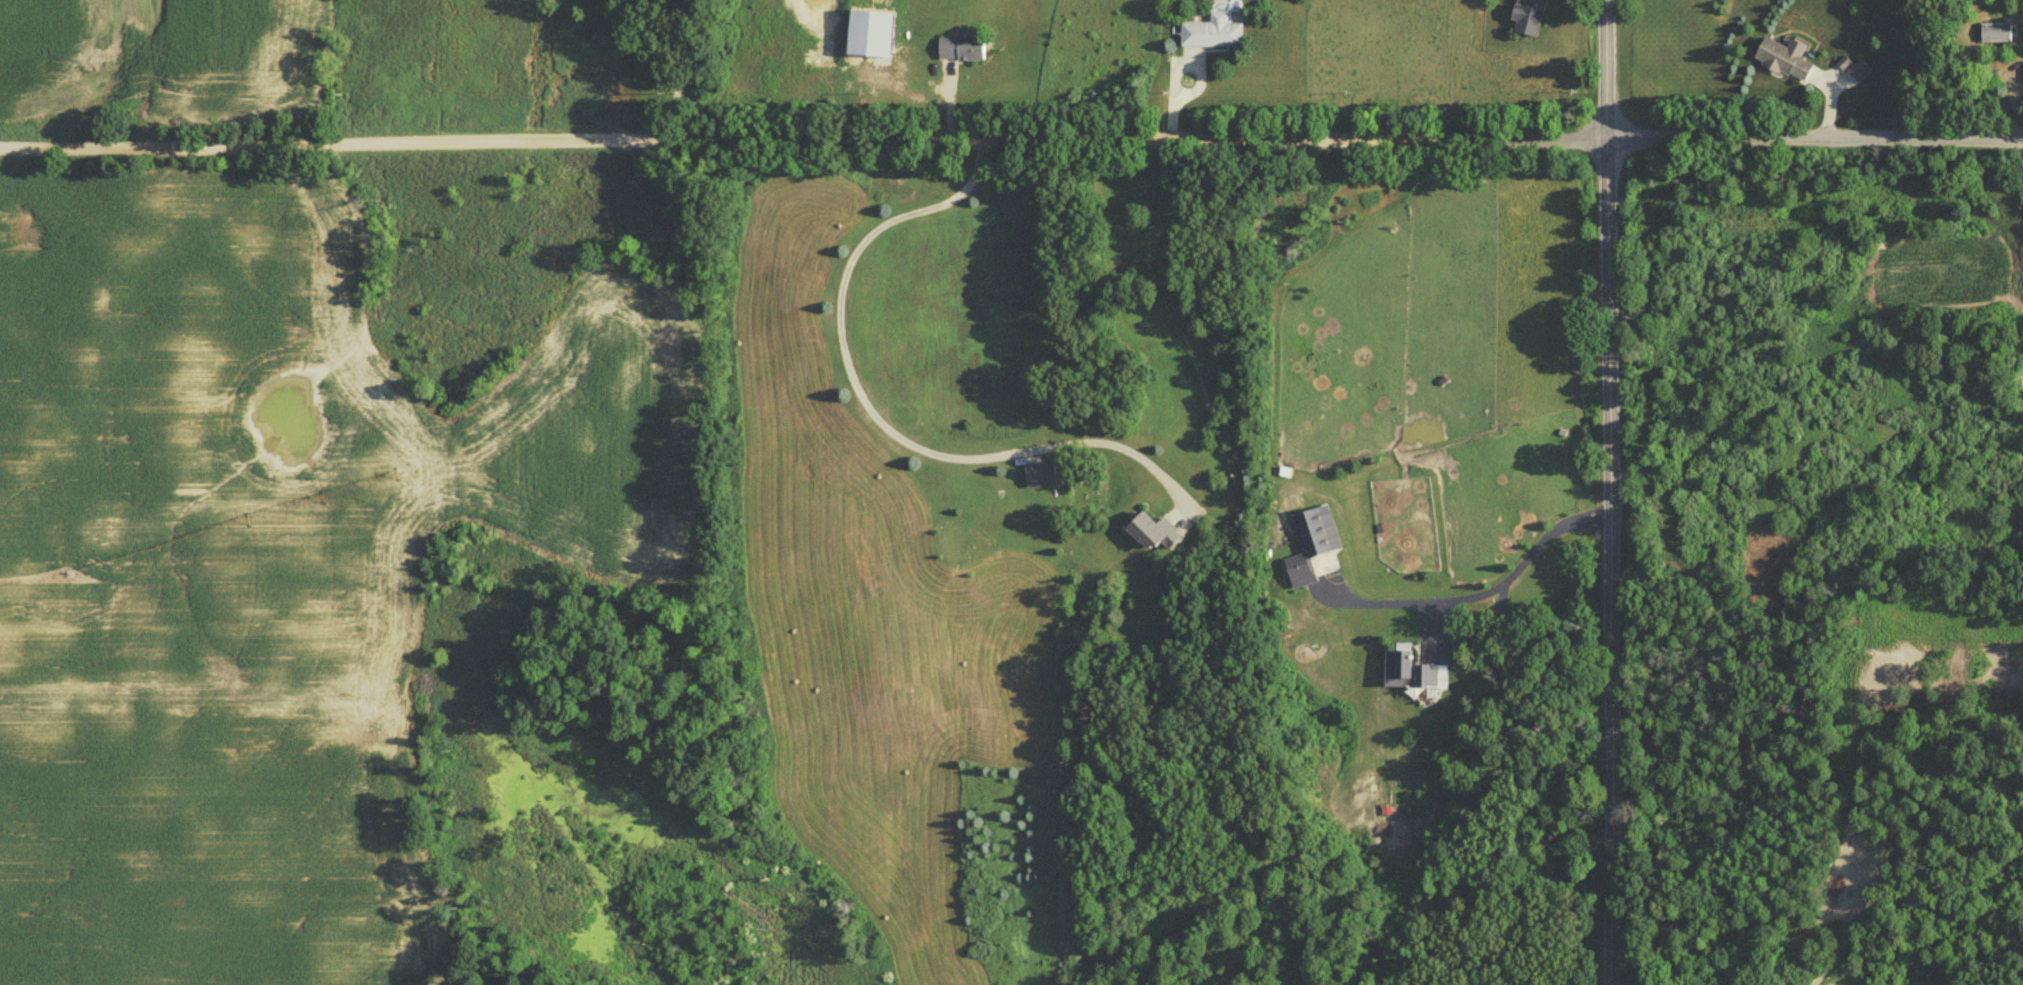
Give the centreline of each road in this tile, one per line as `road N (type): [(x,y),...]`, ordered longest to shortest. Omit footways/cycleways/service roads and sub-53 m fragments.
road 1 (residential): [(0,152),(2022,143)]
road 2 (residential): [(1615,984),(1607,0)]

